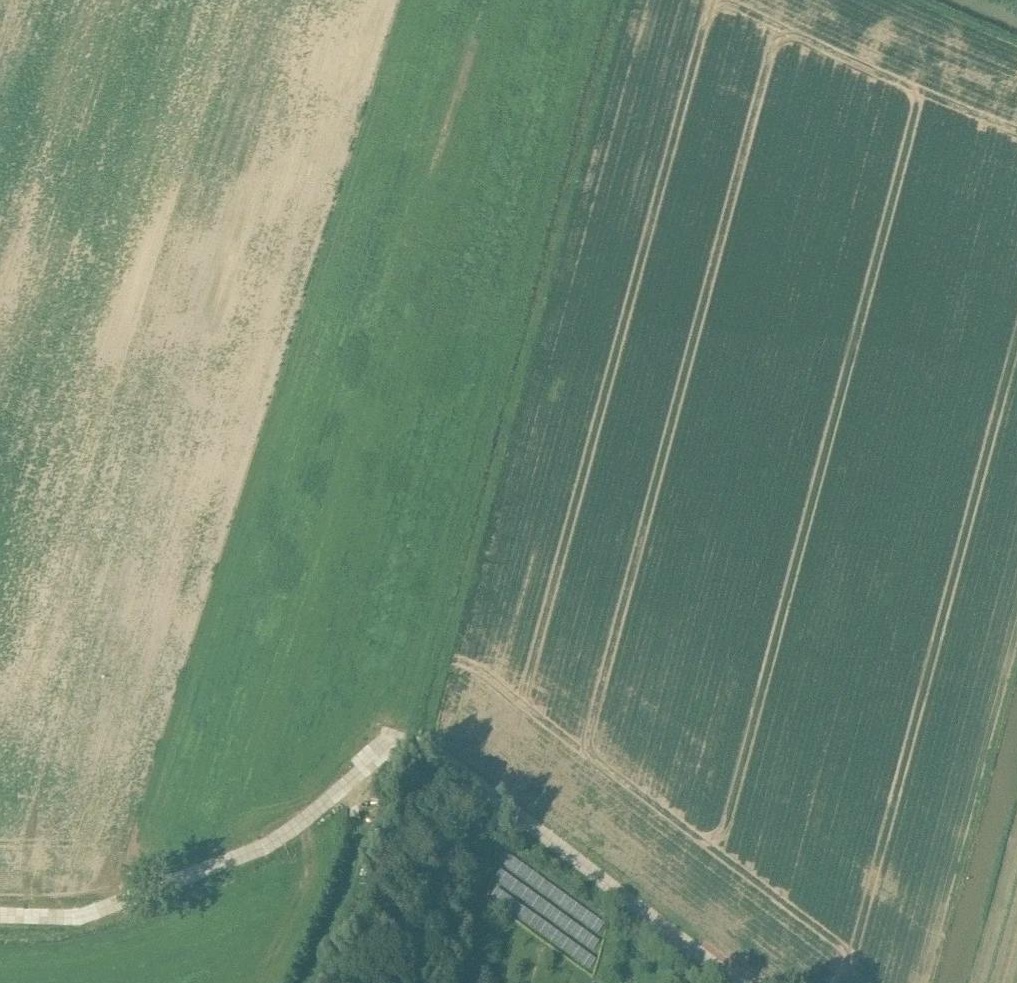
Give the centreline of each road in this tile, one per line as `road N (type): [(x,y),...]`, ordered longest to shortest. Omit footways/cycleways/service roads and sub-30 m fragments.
road 1 (track): [(276,841),(392,749),(417,745),(732,982)]

